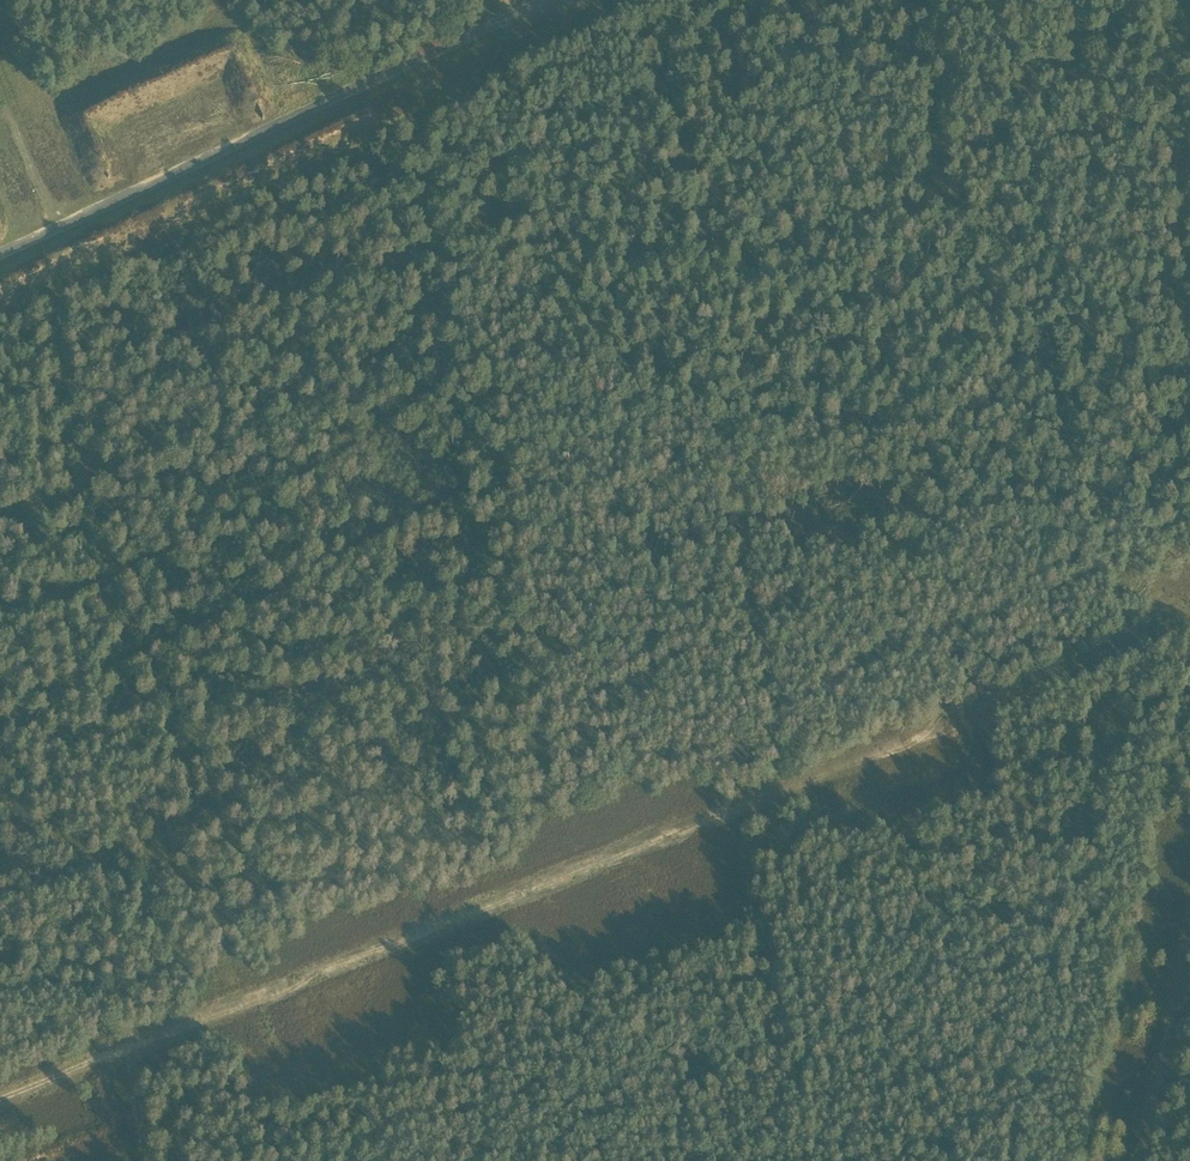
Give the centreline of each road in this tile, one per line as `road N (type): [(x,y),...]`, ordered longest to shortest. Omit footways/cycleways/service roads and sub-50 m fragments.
road 1 (track): [(1189,620),(0,1093)]
road 2 (track): [(546,0),(0,255)]
road 3 (track): [(1189,973),(1149,1160)]

